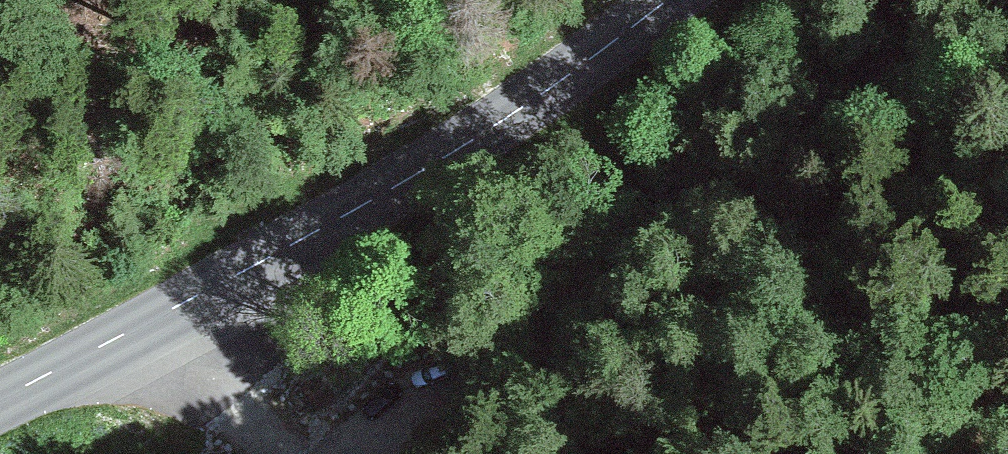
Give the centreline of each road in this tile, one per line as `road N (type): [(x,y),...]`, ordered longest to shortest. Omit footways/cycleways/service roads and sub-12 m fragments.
road 1 (track): [(989,0),(712,210),(308,451)]
road 2 (secondary): [(0,402),(394,190),(604,52),(667,0)]
road 3 (track): [(145,324),(308,451)]

